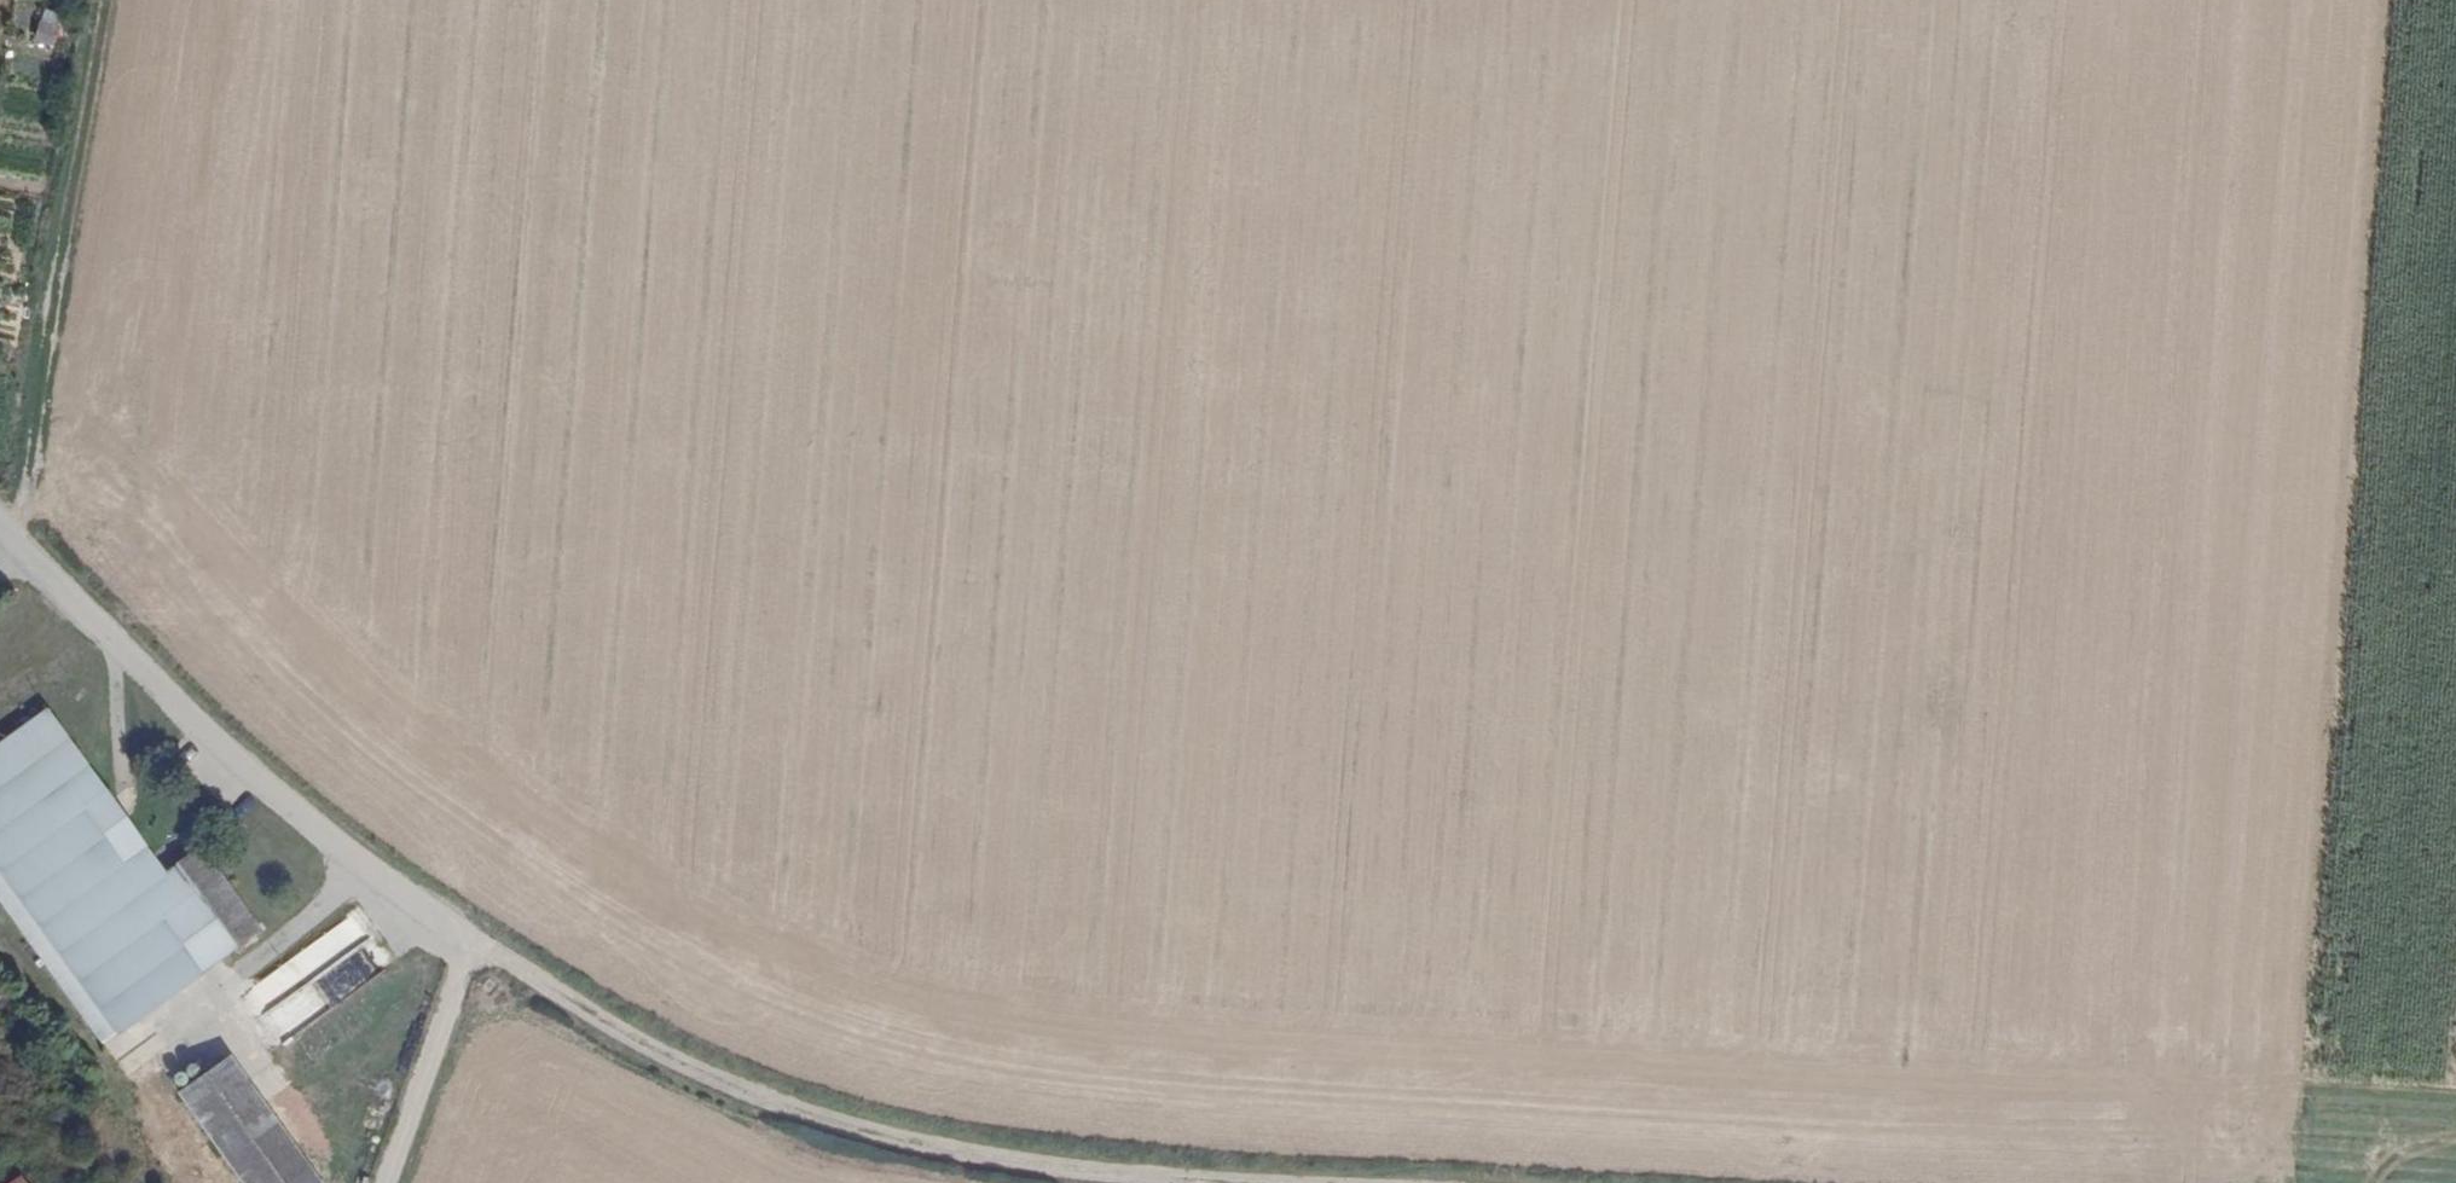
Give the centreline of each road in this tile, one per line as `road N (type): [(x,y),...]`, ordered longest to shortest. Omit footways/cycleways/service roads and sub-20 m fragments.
road 1 (track): [(1164,1182),(875,1141),(739,1099),(625,1043),(488,949)]
road 2 (unclassified): [(488,949),(223,749),(0,528)]
road 3 (track): [(16,544),(111,0)]

